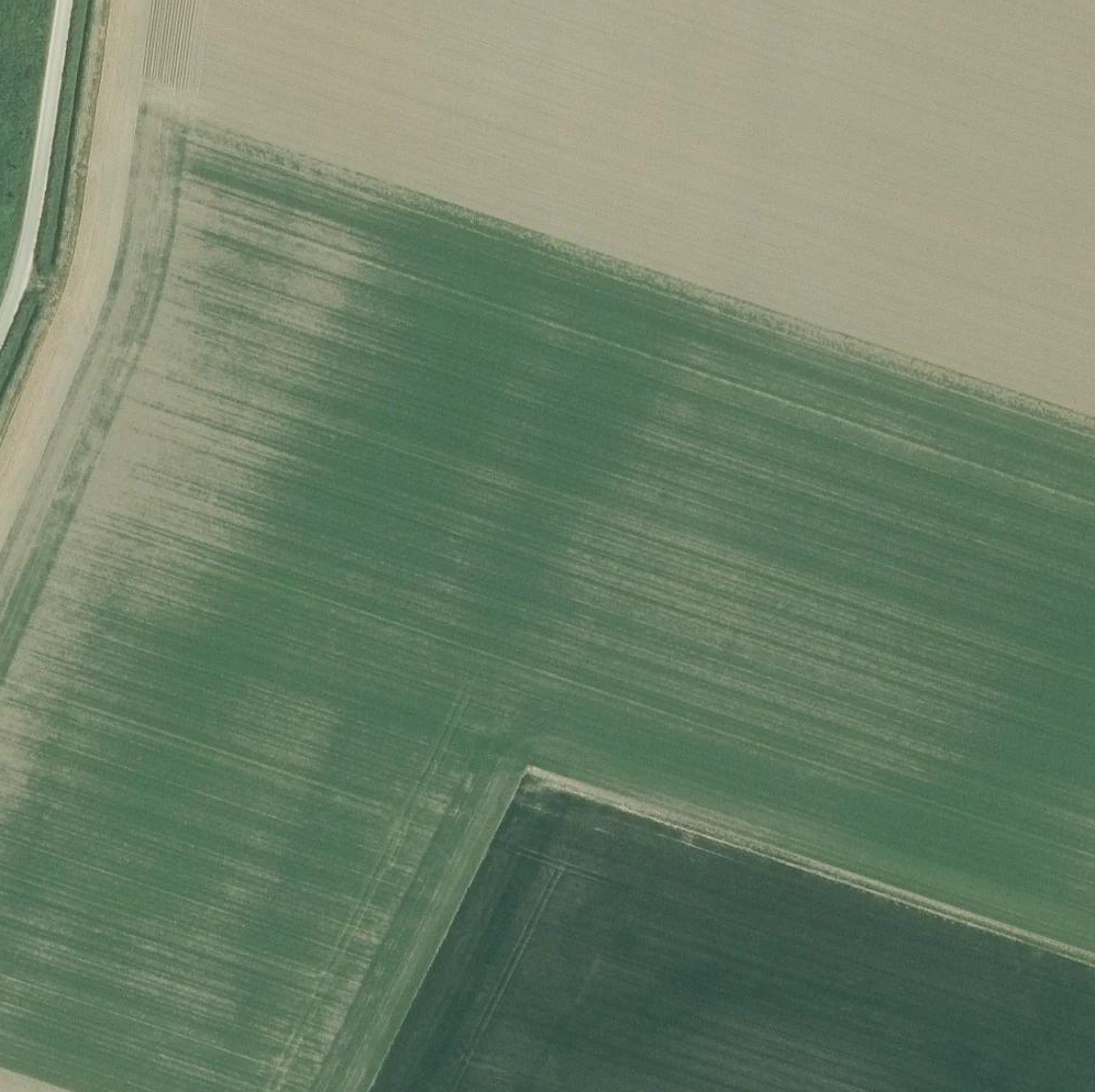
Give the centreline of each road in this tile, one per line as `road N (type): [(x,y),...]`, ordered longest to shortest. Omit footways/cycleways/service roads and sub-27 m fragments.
road 1 (unclassified): [(0,335),(38,197),(64,0)]

